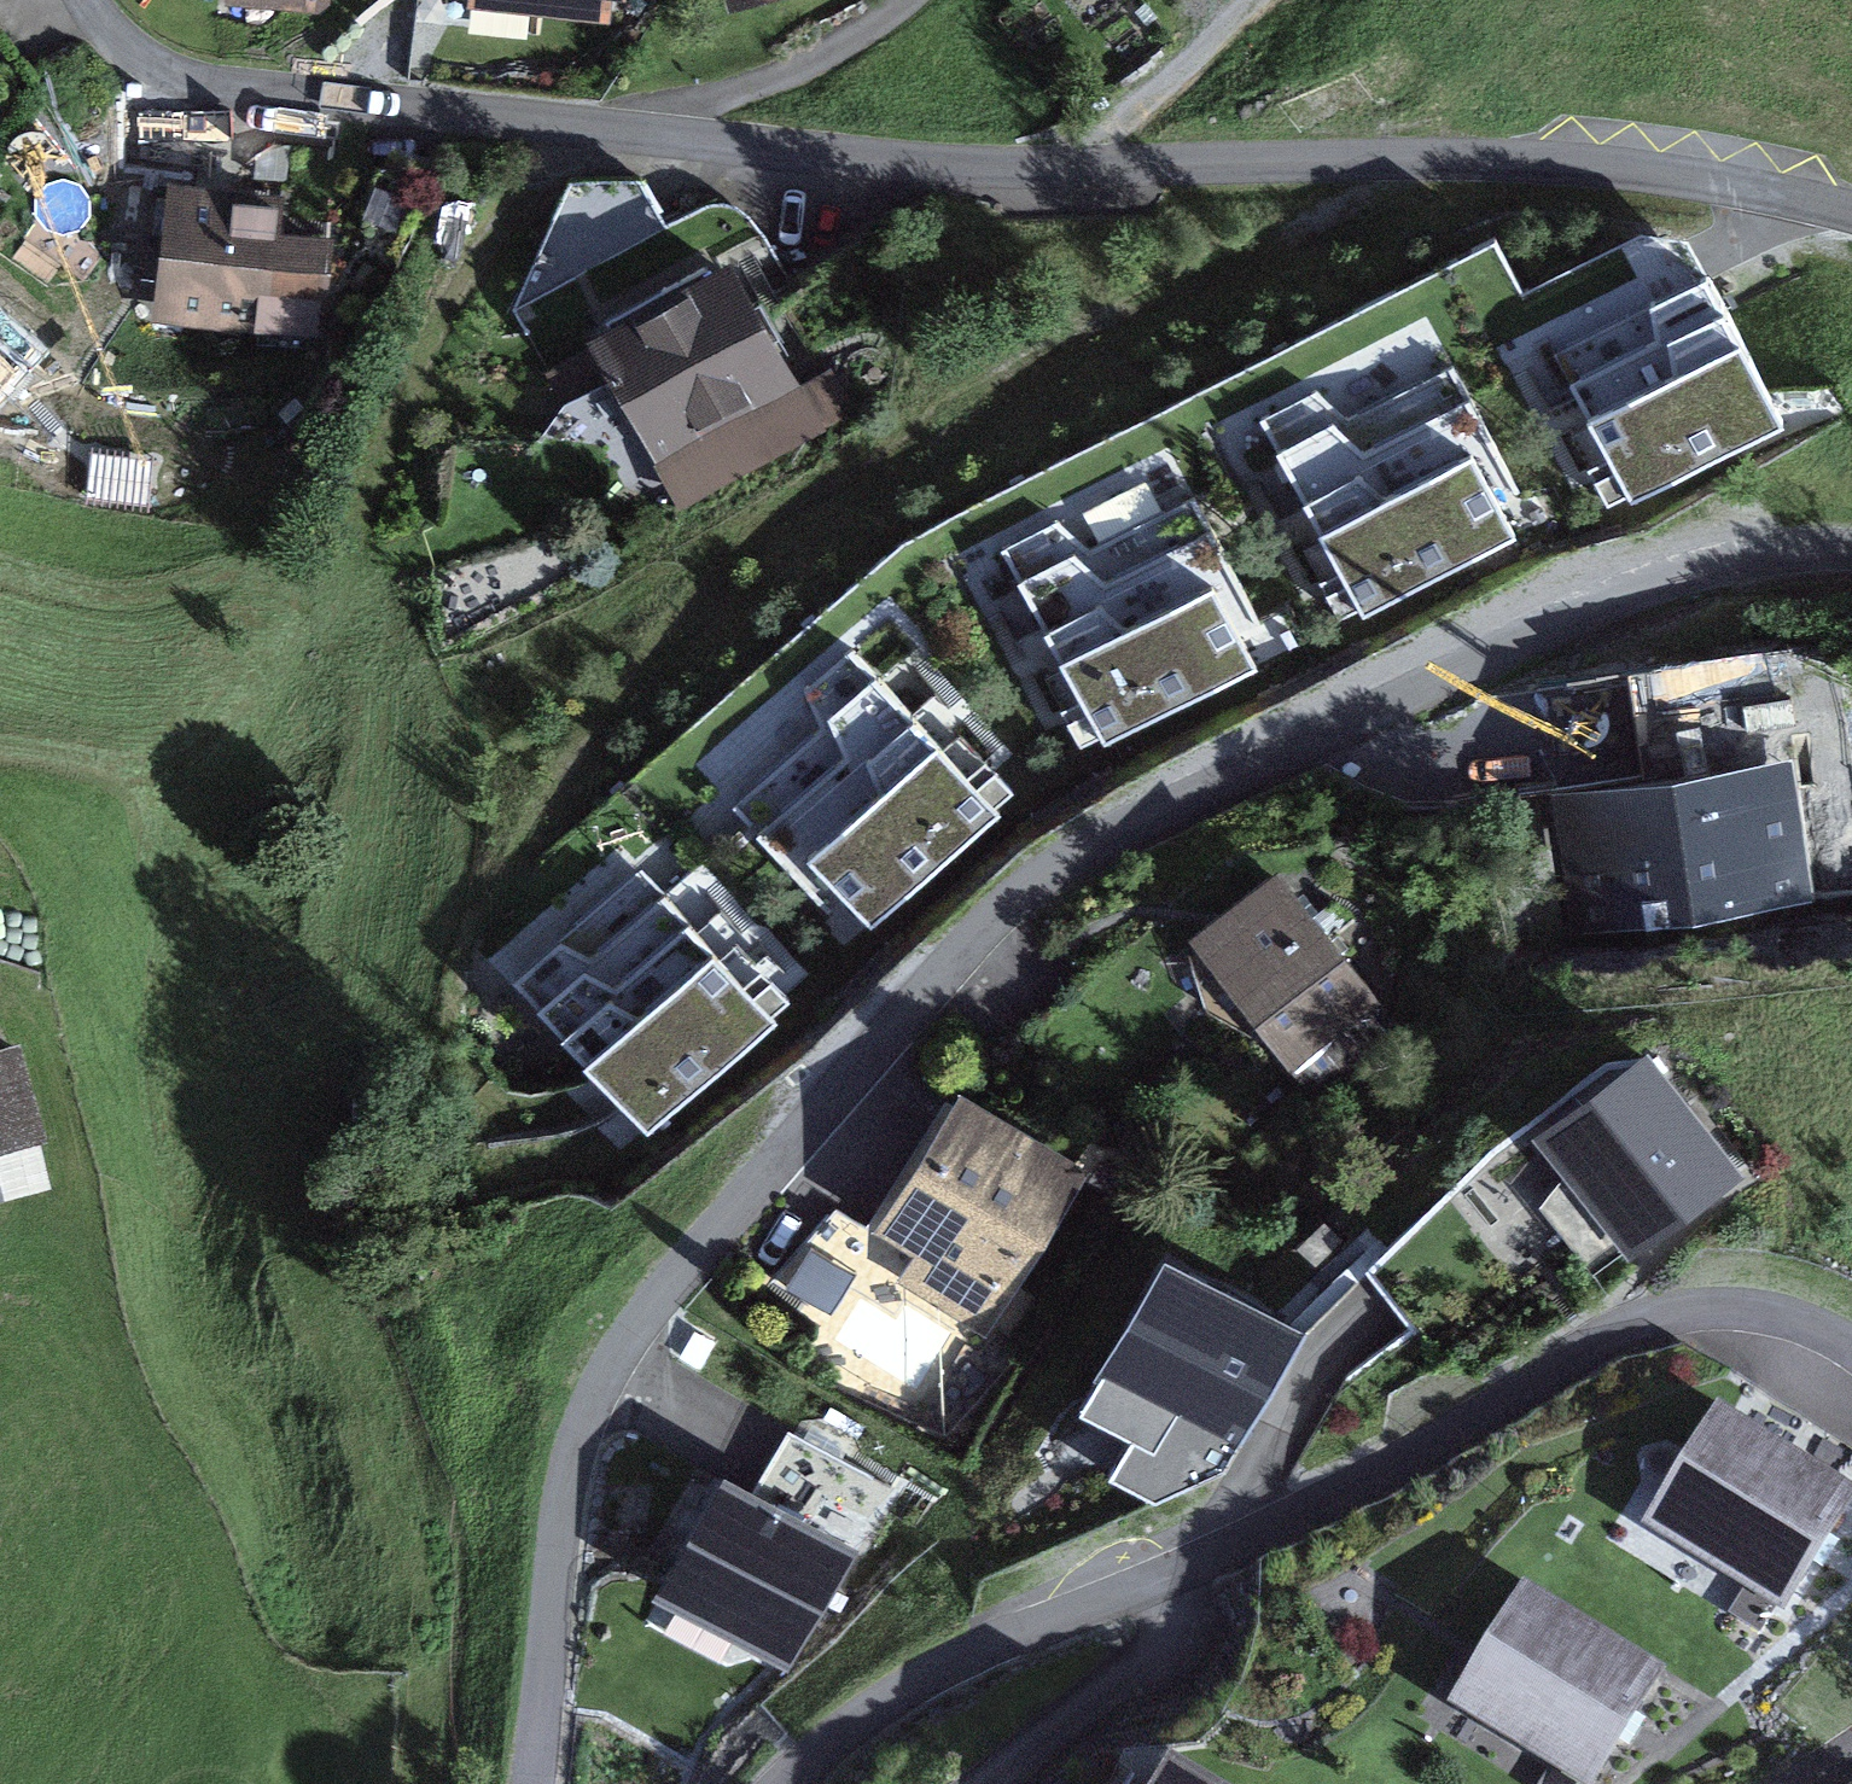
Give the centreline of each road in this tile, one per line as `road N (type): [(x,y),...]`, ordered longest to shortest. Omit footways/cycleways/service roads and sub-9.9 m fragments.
road 1 (trunk): [(1851,486),(247,1783)]
road 2 (residential): [(1851,547),(1732,550),(1616,579),(1169,788),(1091,832),(1028,883),(721,1225),(604,1373),(567,1473),(554,1554),(536,1783)]
road 3 (residential): [(88,0),(132,52),(165,72),(272,93),(1044,168),(1471,159),(1622,170),(1851,212)]
road 4 (residential): [(785,1783),(886,1700),(966,1656),(1407,1462),(1627,1328),(1733,1308),(1786,1314),(1851,1344)]

